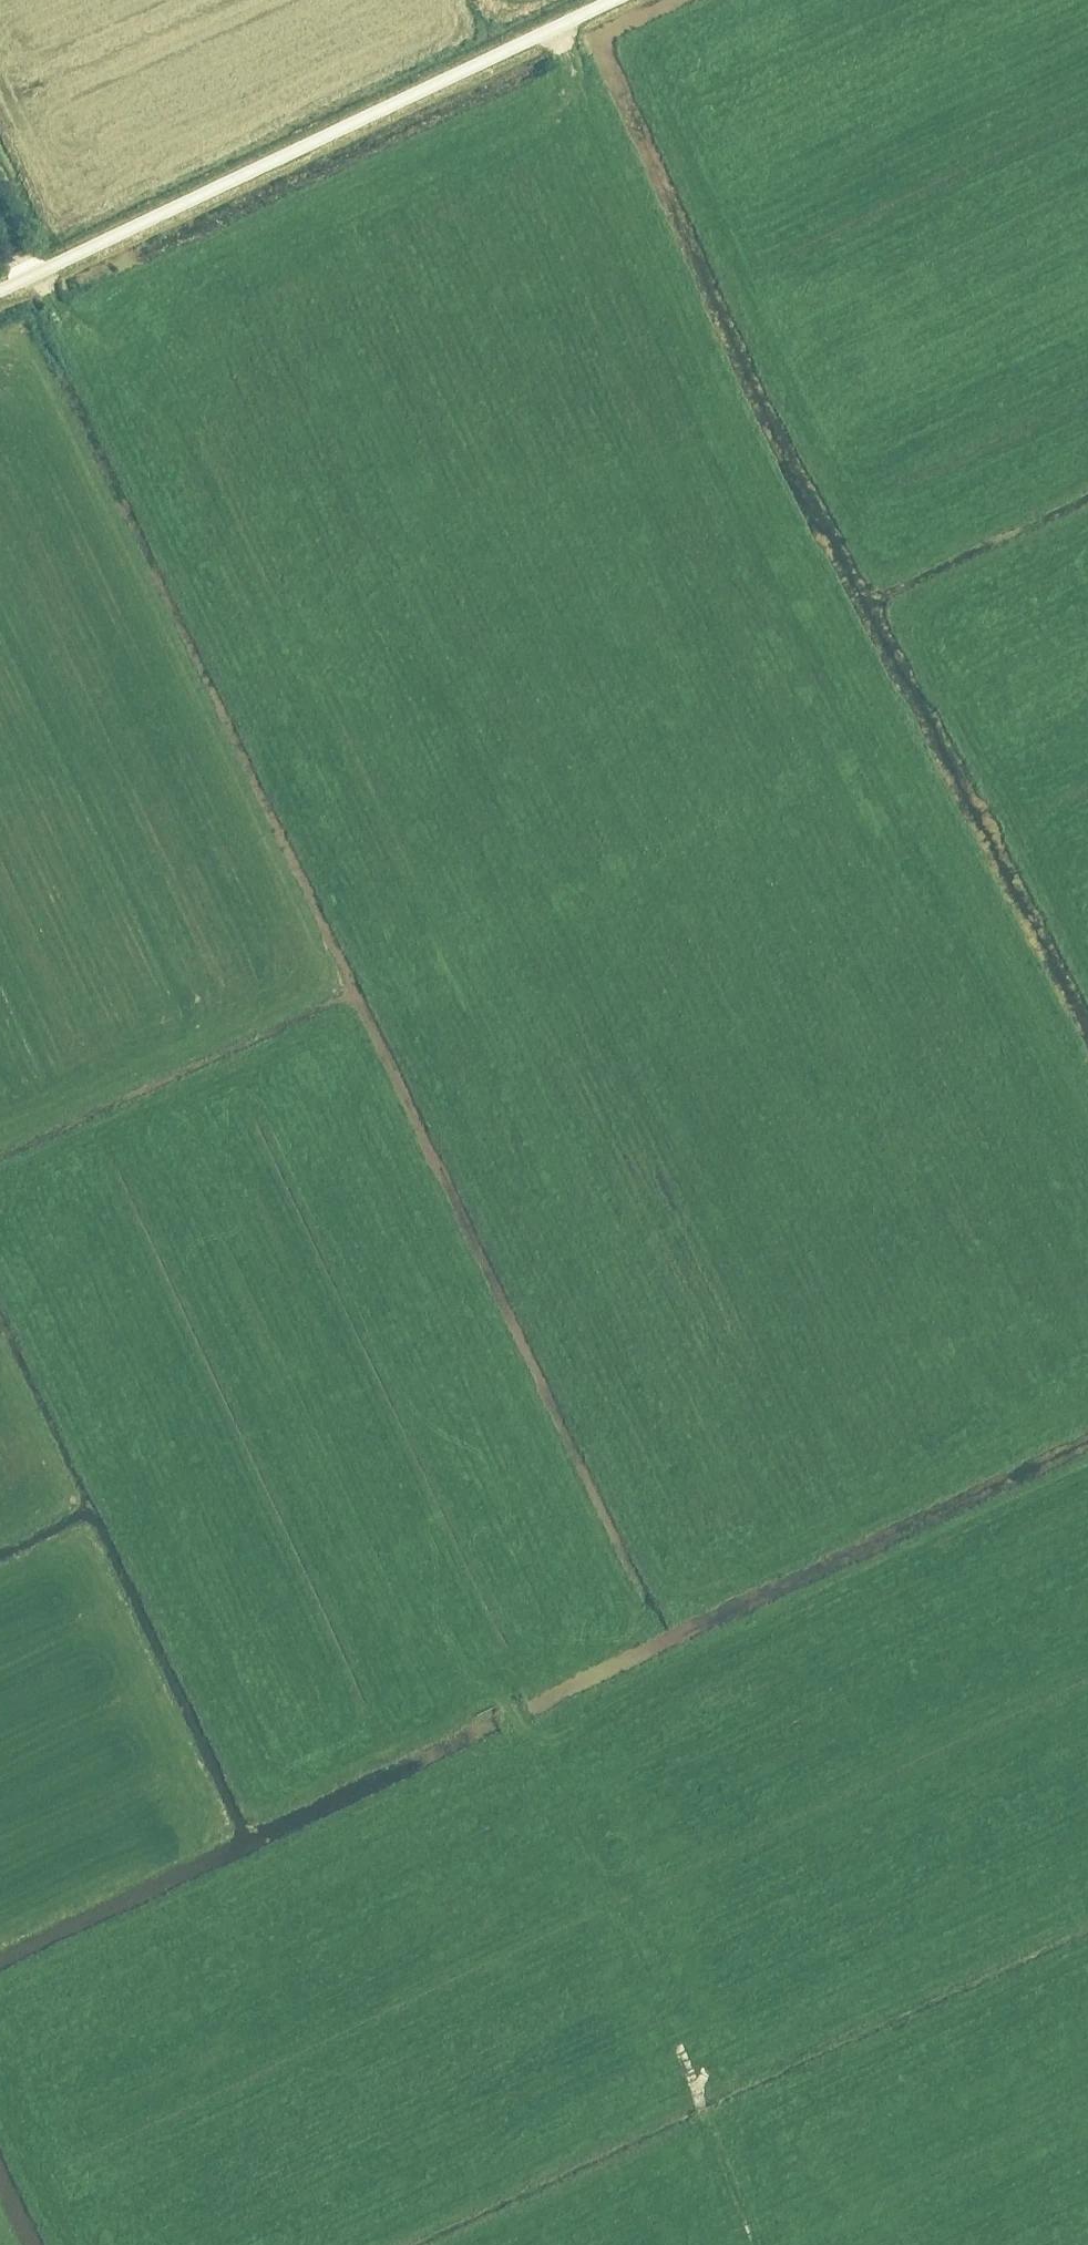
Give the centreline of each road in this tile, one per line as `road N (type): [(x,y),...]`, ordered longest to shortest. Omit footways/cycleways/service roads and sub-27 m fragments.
road 1 (unclassified): [(0,291),(616,0)]

